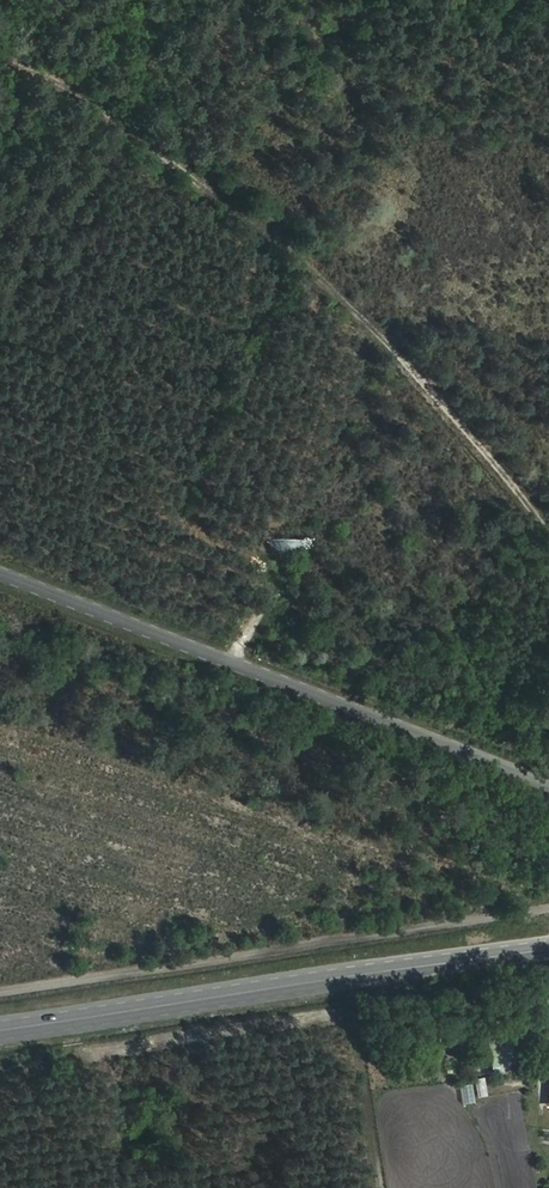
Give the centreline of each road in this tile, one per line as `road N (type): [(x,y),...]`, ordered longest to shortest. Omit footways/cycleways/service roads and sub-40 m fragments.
road 1 (track): [(546,521),(383,332),(75,87),(0,53)]
road 2 (tertiary): [(0,573),(548,786)]
road 3 (secondary): [(548,952),(0,1029)]

